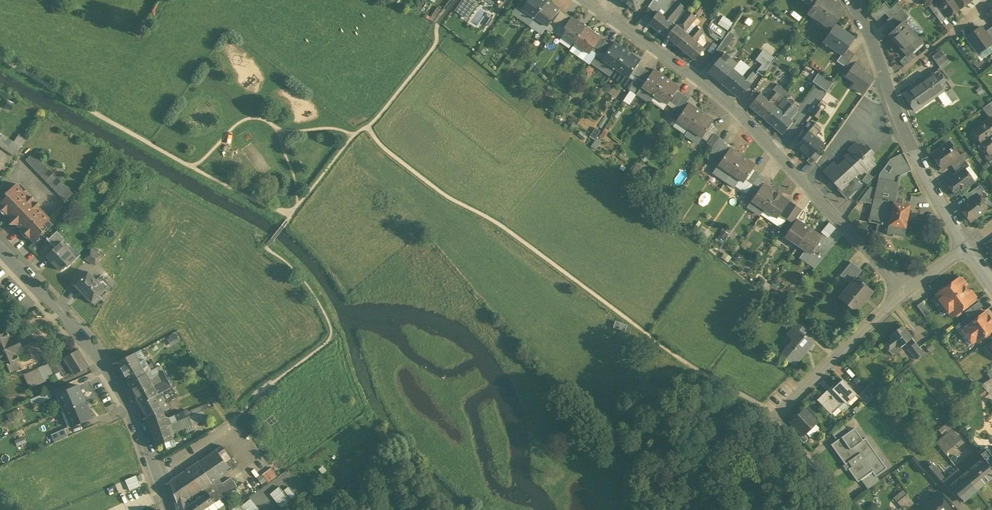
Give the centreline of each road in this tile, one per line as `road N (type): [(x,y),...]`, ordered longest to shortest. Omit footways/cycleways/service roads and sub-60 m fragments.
road 1 (residential): [(589,0),(736,111),(904,292)]
road 2 (residential): [(0,247),(108,370),(170,509)]
road 3 (residential): [(966,248),(913,148),(852,0)]
road 4 (residential): [(775,420),(904,292)]

